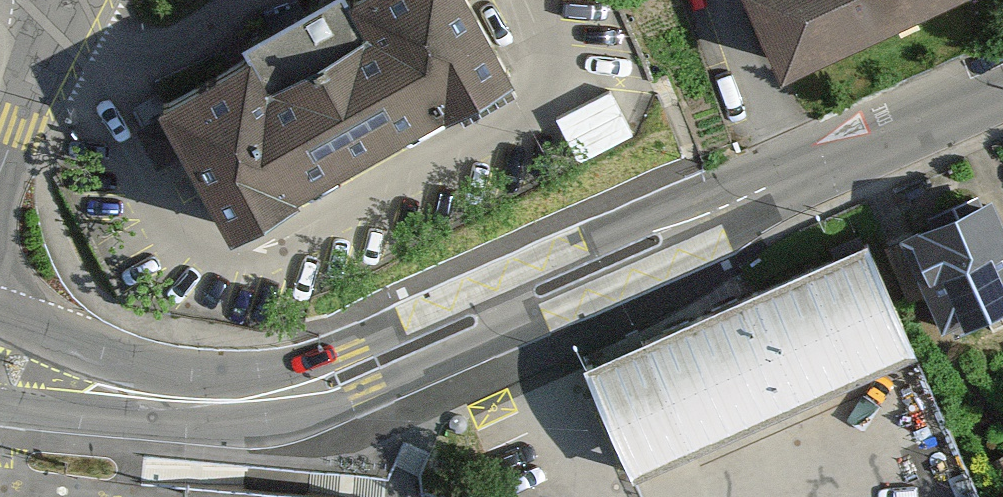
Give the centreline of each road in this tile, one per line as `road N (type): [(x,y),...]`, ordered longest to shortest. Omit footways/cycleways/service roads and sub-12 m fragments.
road 1 (tertiary): [(1002,89),(361,373),(268,395),(185,399),(0,365)]
road 2 (residential): [(0,172),(78,0)]

